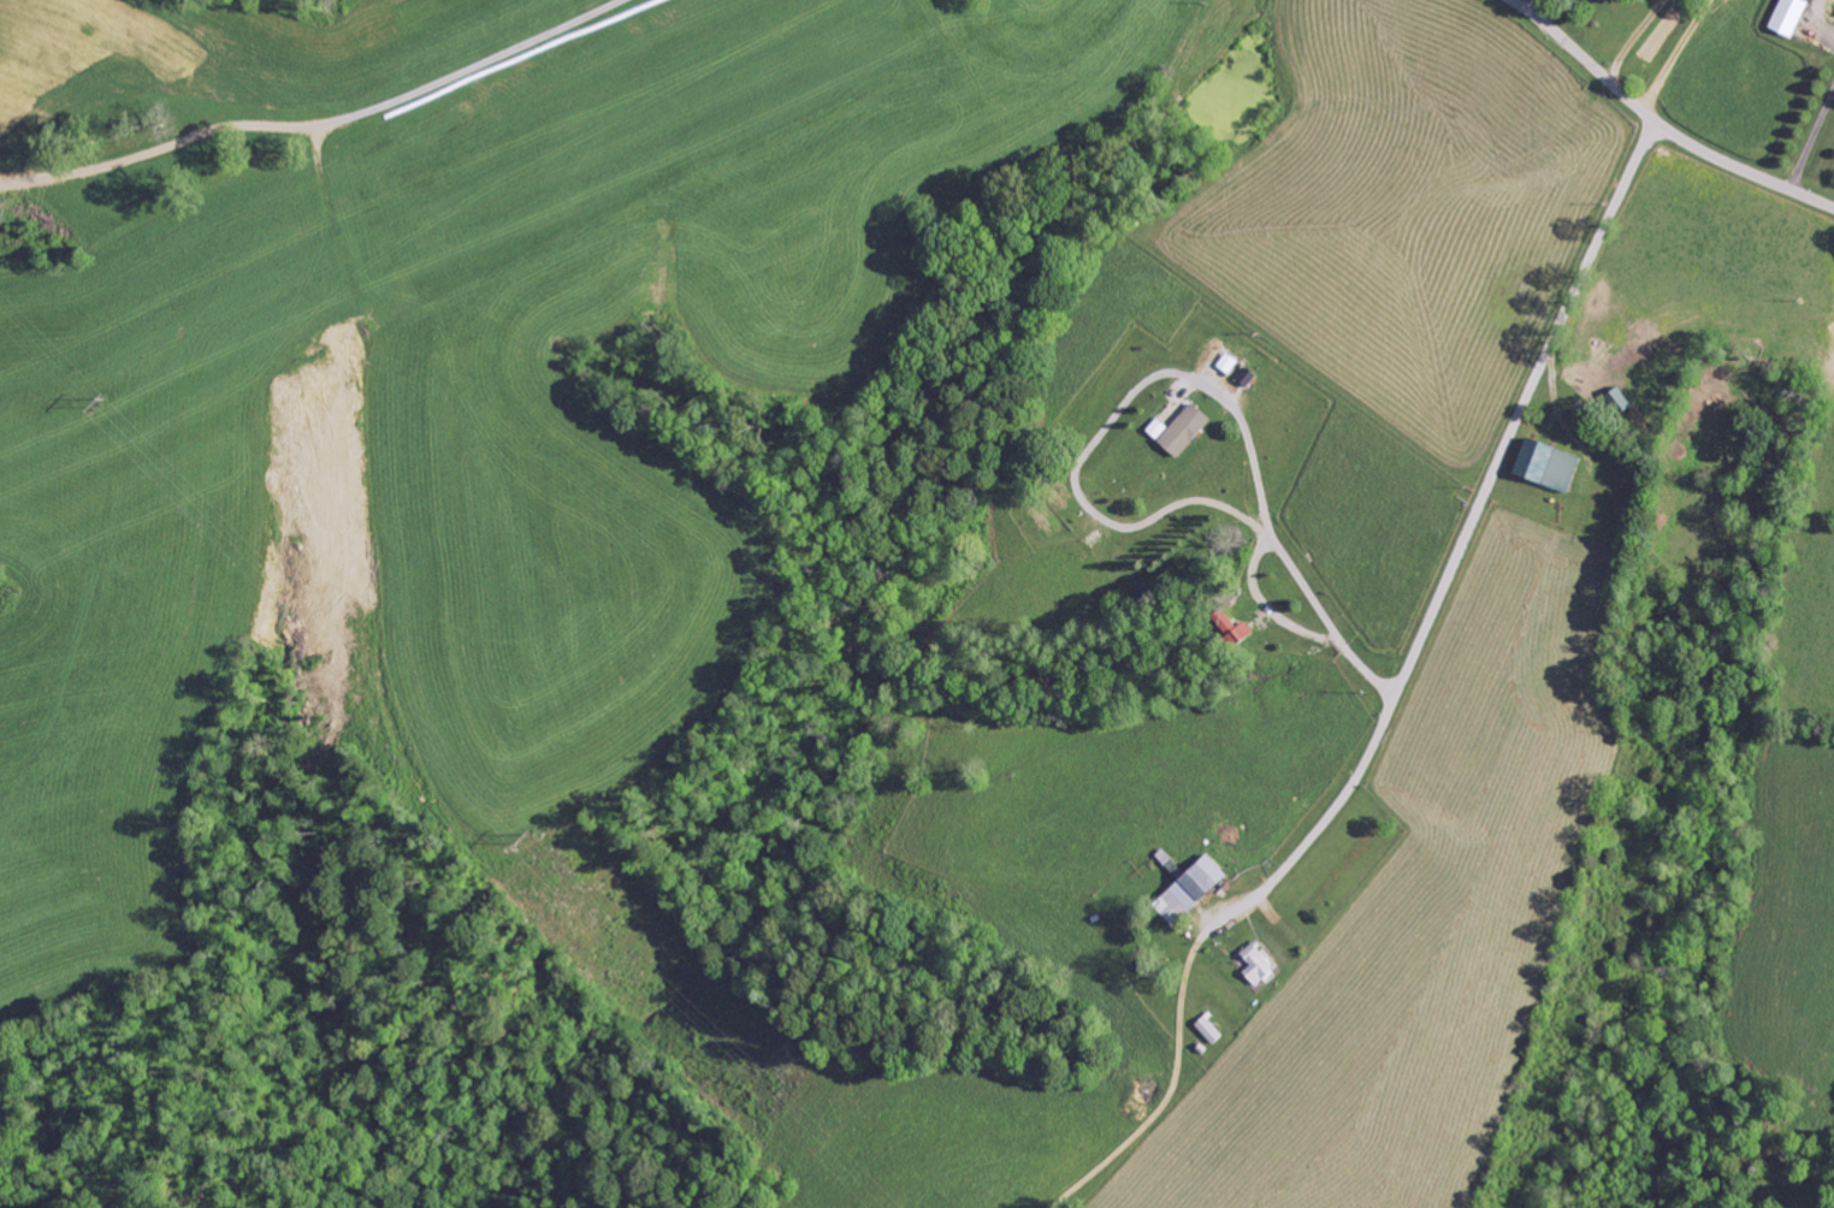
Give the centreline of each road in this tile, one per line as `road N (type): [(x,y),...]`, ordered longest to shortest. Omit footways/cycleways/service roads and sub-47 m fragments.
road 1 (residential): [(1656,122),(1366,762),(1317,834),(1248,905)]
road 2 (residential): [(1833,208),(1691,146),(1509,0)]

